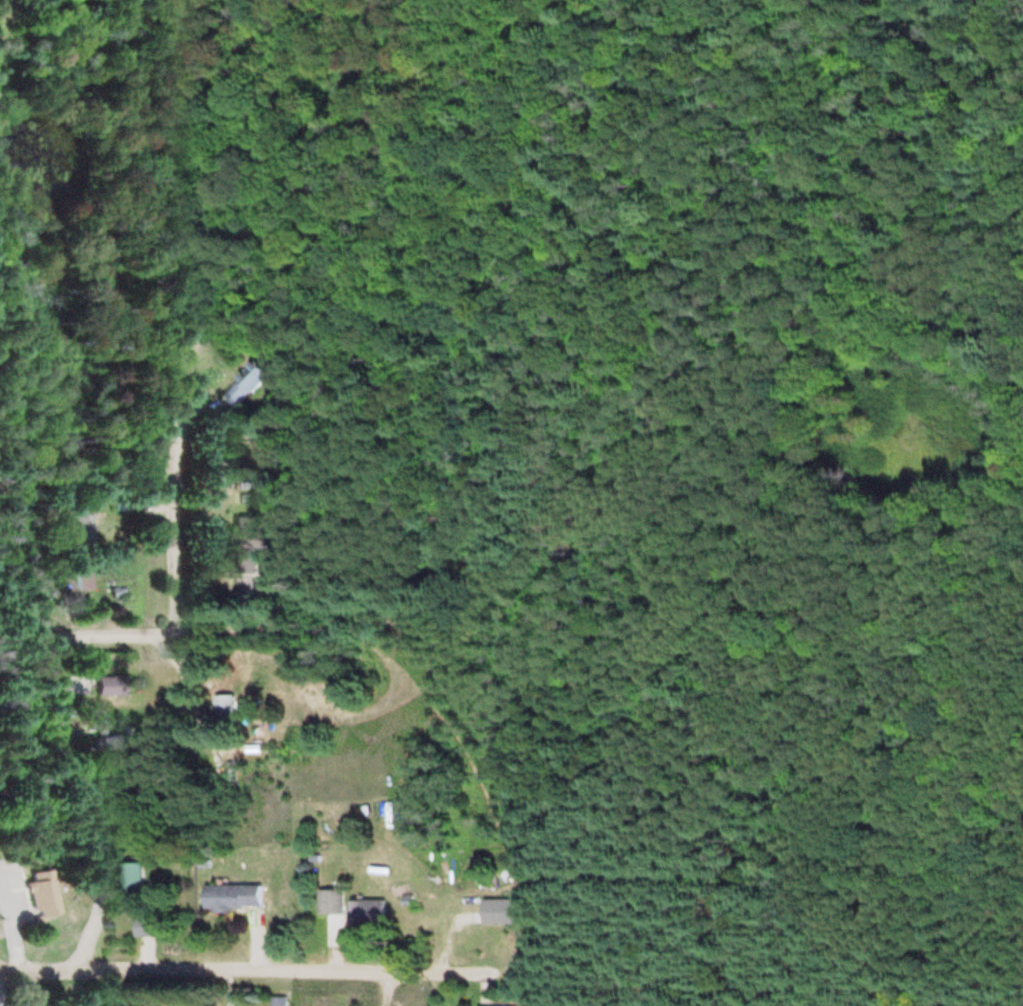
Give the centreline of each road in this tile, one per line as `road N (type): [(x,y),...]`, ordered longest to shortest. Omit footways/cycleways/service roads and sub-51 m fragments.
road 1 (residential): [(0,969),(472,975)]
road 2 (residential): [(81,968),(97,898),(51,652)]
road 3 (track): [(51,652),(0,418)]
road 4 (residential): [(51,652),(86,635),(177,630)]

